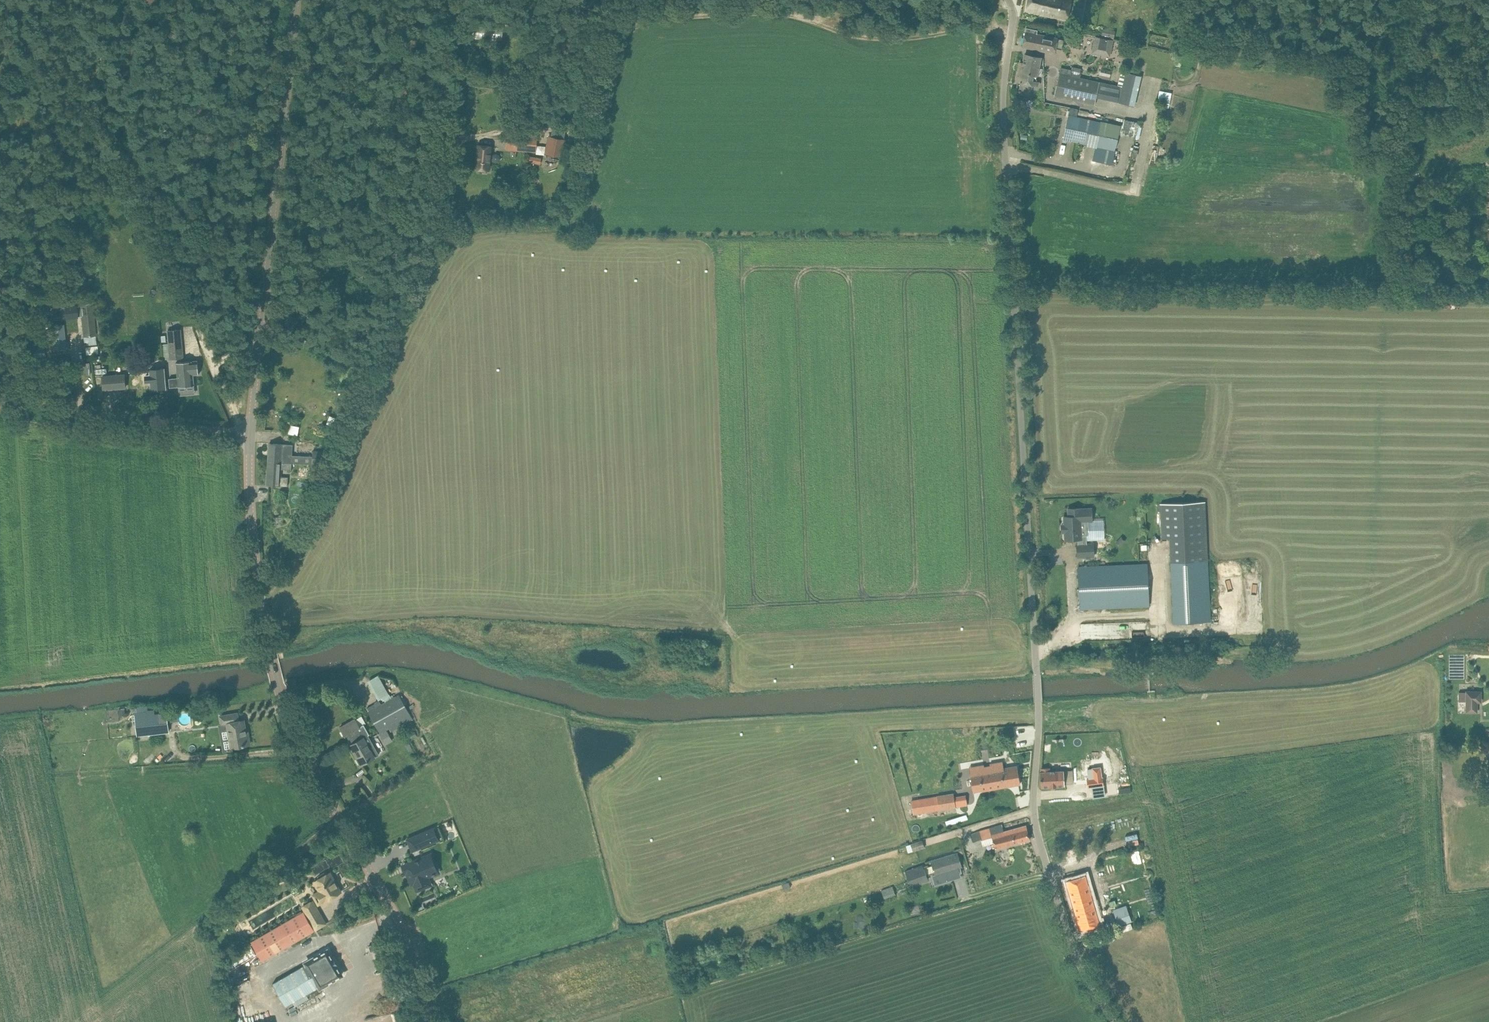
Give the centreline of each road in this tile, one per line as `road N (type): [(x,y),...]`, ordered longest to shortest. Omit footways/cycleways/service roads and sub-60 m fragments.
road 1 (track): [(1009,29),(884,36),(785,13),(659,19),(631,35),(581,210),(565,228),(487,230),(457,243),(431,279),(300,553),(259,602)]
road 2 (unclassified): [(1106,1021),(1067,946),(1032,817),(1033,670),(1002,170),(1001,72),(1012,5)]
road 3 (tertiary): [(421,1021),(386,902),(302,764),(279,688),(255,577),(248,426)]
road 4 (tertiary): [(248,426),(297,0)]
road 5 (unclassified): [(248,426),(0,406)]

